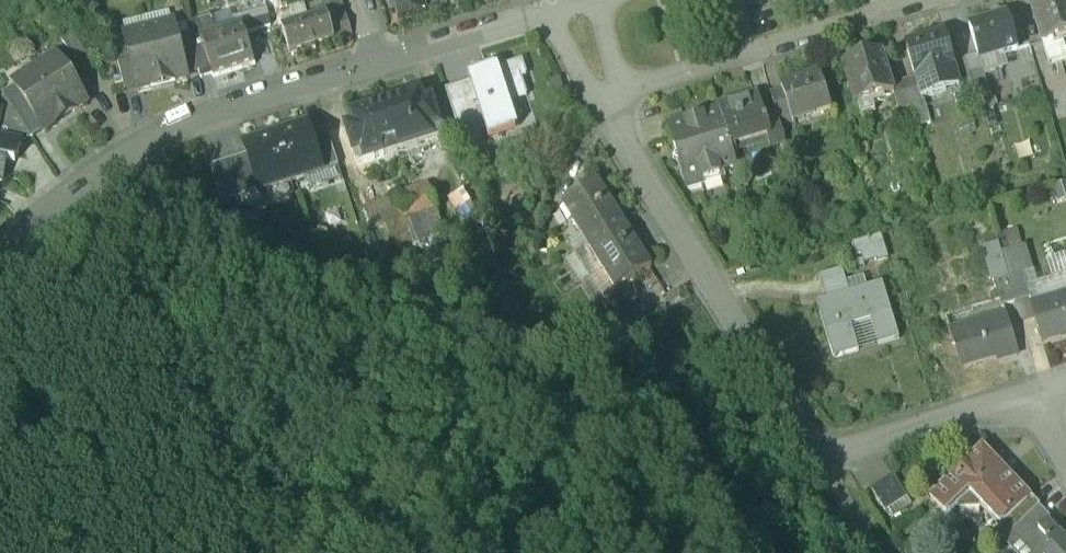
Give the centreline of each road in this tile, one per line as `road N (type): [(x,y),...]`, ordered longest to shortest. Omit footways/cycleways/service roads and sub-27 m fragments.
road 1 (residential): [(599,109),(781,386),(817,460),(1030,394)]
road 2 (residential): [(0,243),(116,158),(190,118),(377,61)]
road 3 (residential): [(627,96),(932,0)]
road 4 (residential): [(377,61),(542,15)]

